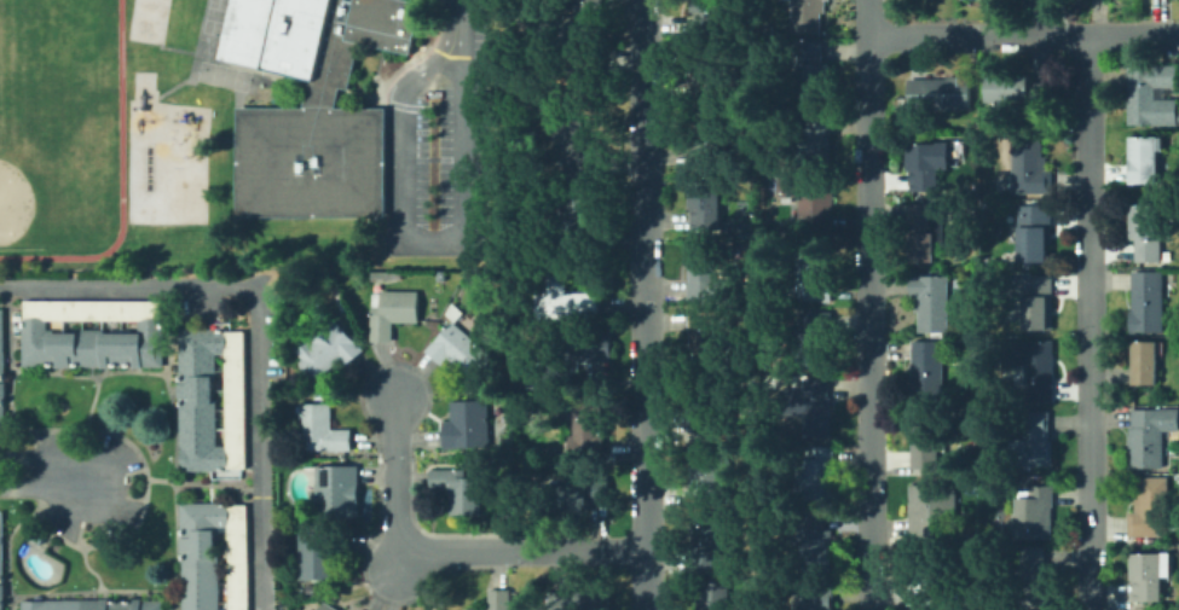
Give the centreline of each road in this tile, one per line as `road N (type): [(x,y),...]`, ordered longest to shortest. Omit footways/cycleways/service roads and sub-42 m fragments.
road 1 (residential): [(645,609),(641,0)]
road 2 (residential): [(869,609),(868,0)]
road 3 (residential): [(1090,609),(1086,36)]
road 4 (residential): [(1178,36),(868,35)]
road 5 (residential): [(645,551),(429,551),(409,544)]
road 6 (residential): [(409,544),(397,528),(393,389)]

